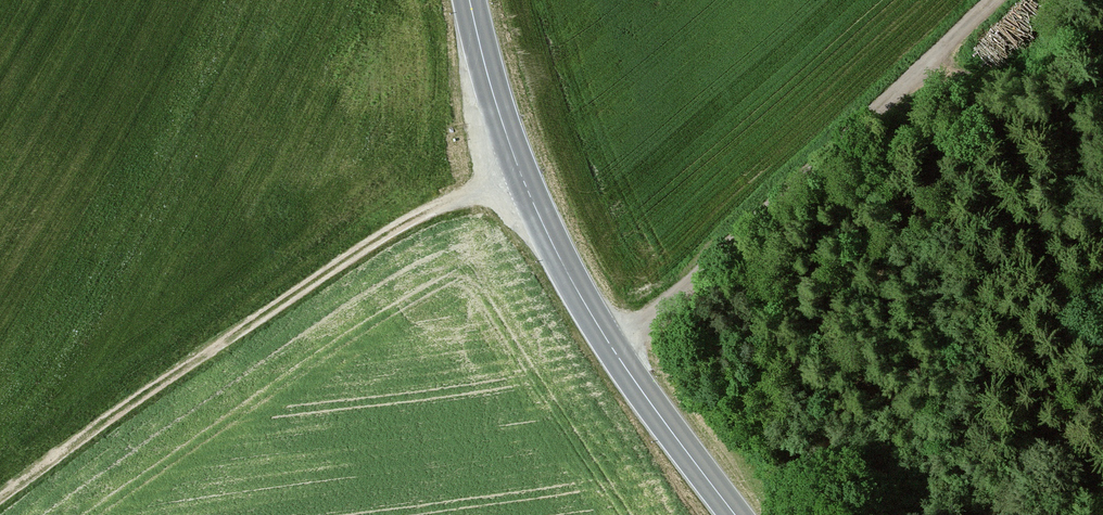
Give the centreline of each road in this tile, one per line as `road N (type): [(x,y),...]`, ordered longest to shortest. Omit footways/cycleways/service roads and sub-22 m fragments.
road 1 (track): [(523,178),(390,232),(0,499)]
road 2 (secondary): [(736,514),(613,349),(558,254),(508,140),(469,0)]
road 3 (track): [(996,0),(613,349)]

